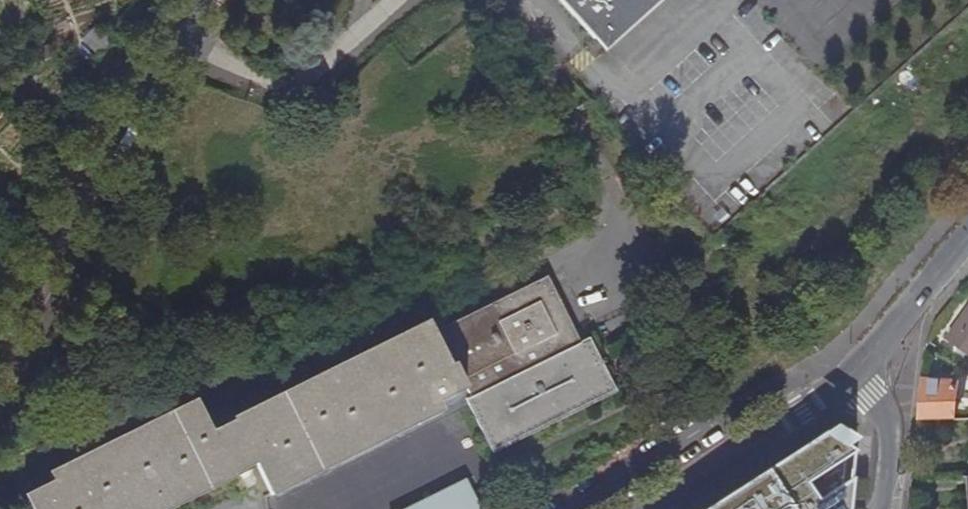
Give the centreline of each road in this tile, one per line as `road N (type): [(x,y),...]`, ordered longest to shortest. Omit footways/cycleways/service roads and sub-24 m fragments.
road 1 (residential): [(0,346),(200,0)]
road 2 (residential): [(853,381),(648,508)]
road 3 (residential): [(967,242),(853,381)]
road 4 (residential): [(884,508),(889,437),(853,381)]

